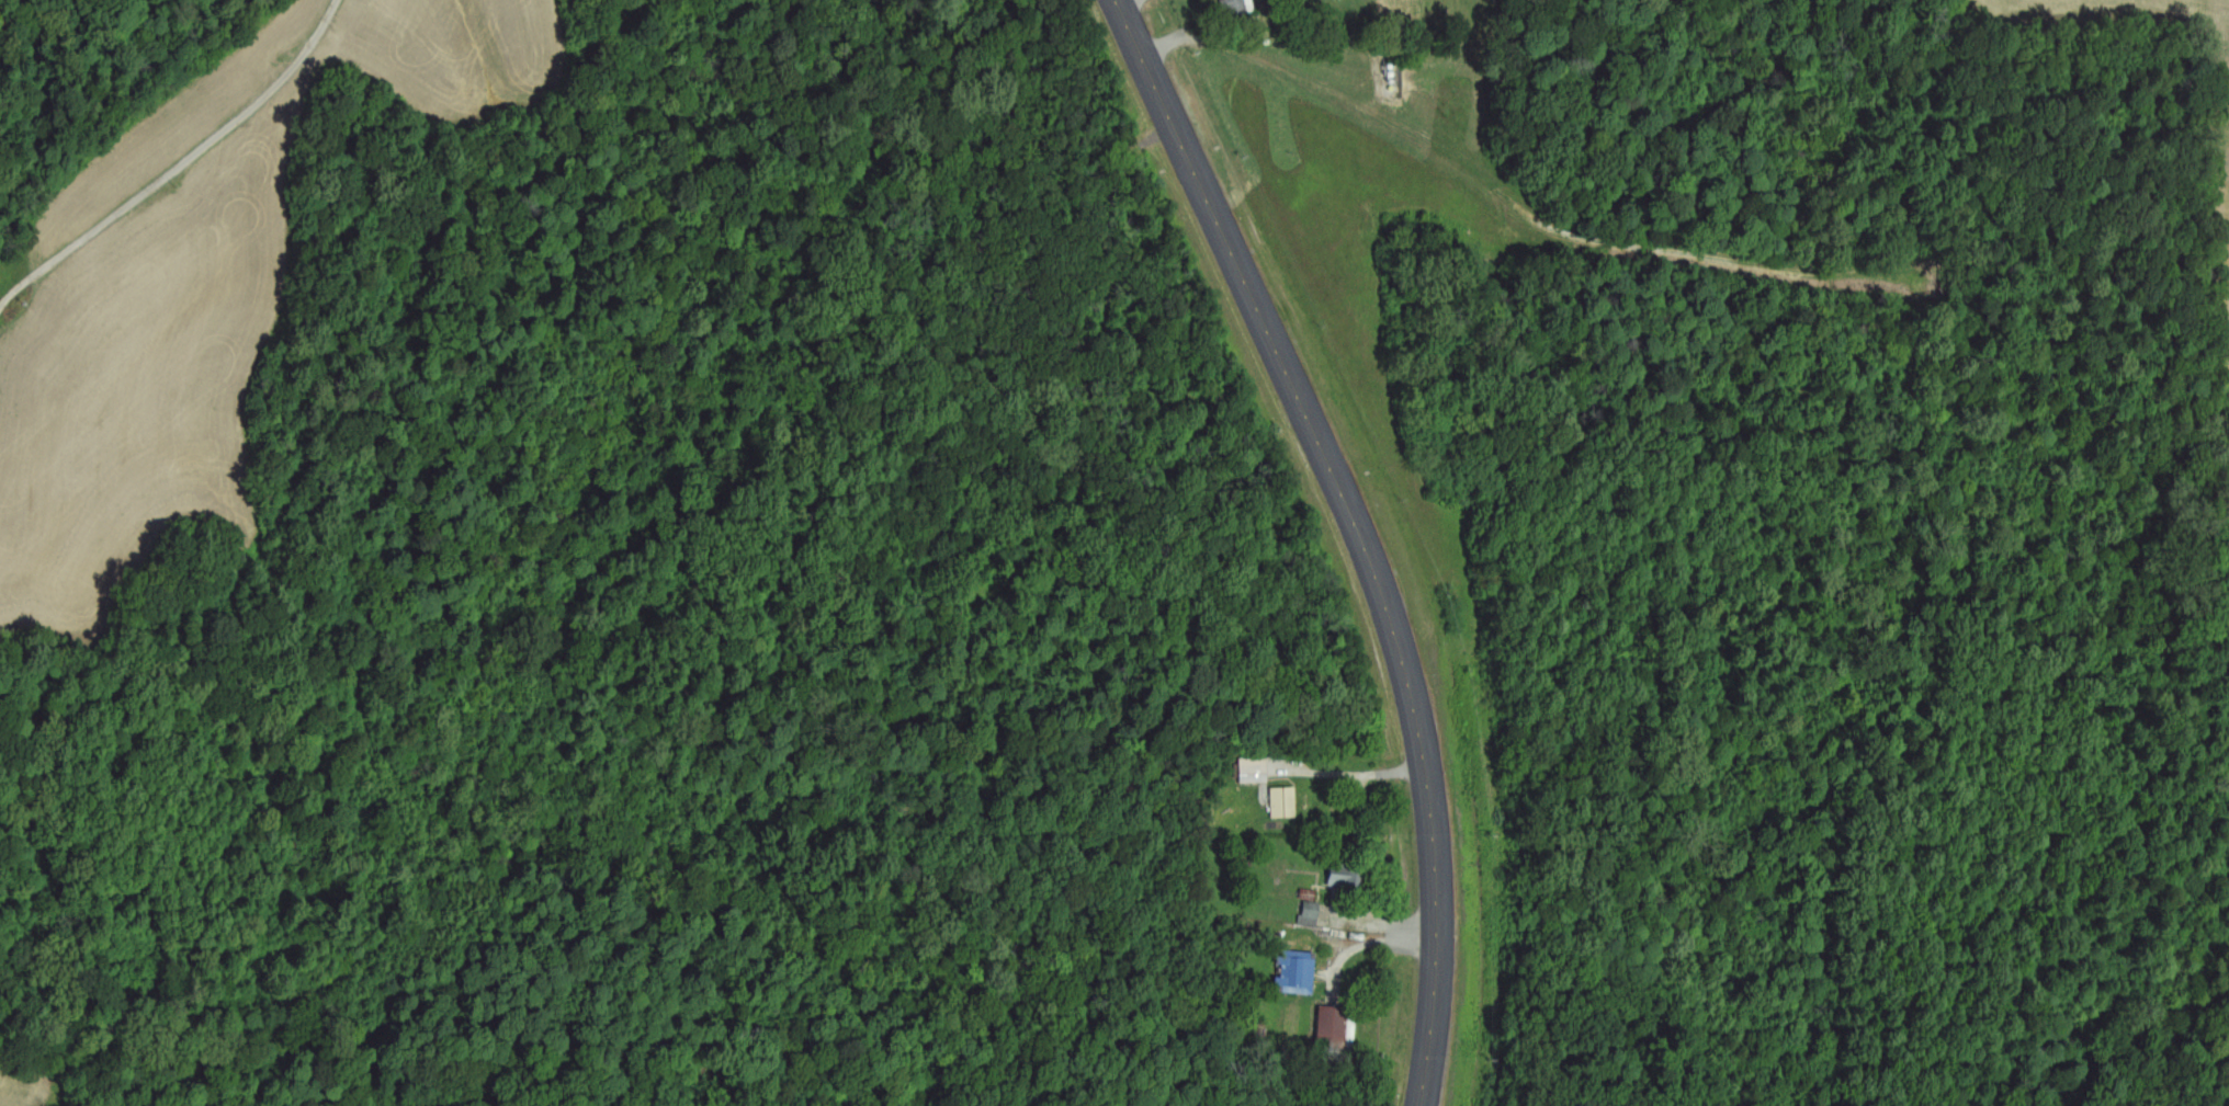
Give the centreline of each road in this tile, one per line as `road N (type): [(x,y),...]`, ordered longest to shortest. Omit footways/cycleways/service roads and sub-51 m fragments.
road 1 (primary): [(1424,1105),(1439,882),(1429,768),(1405,663),(1364,535),(1119,0)]
road 2 (residential): [(0,310),(276,87),(338,0)]

